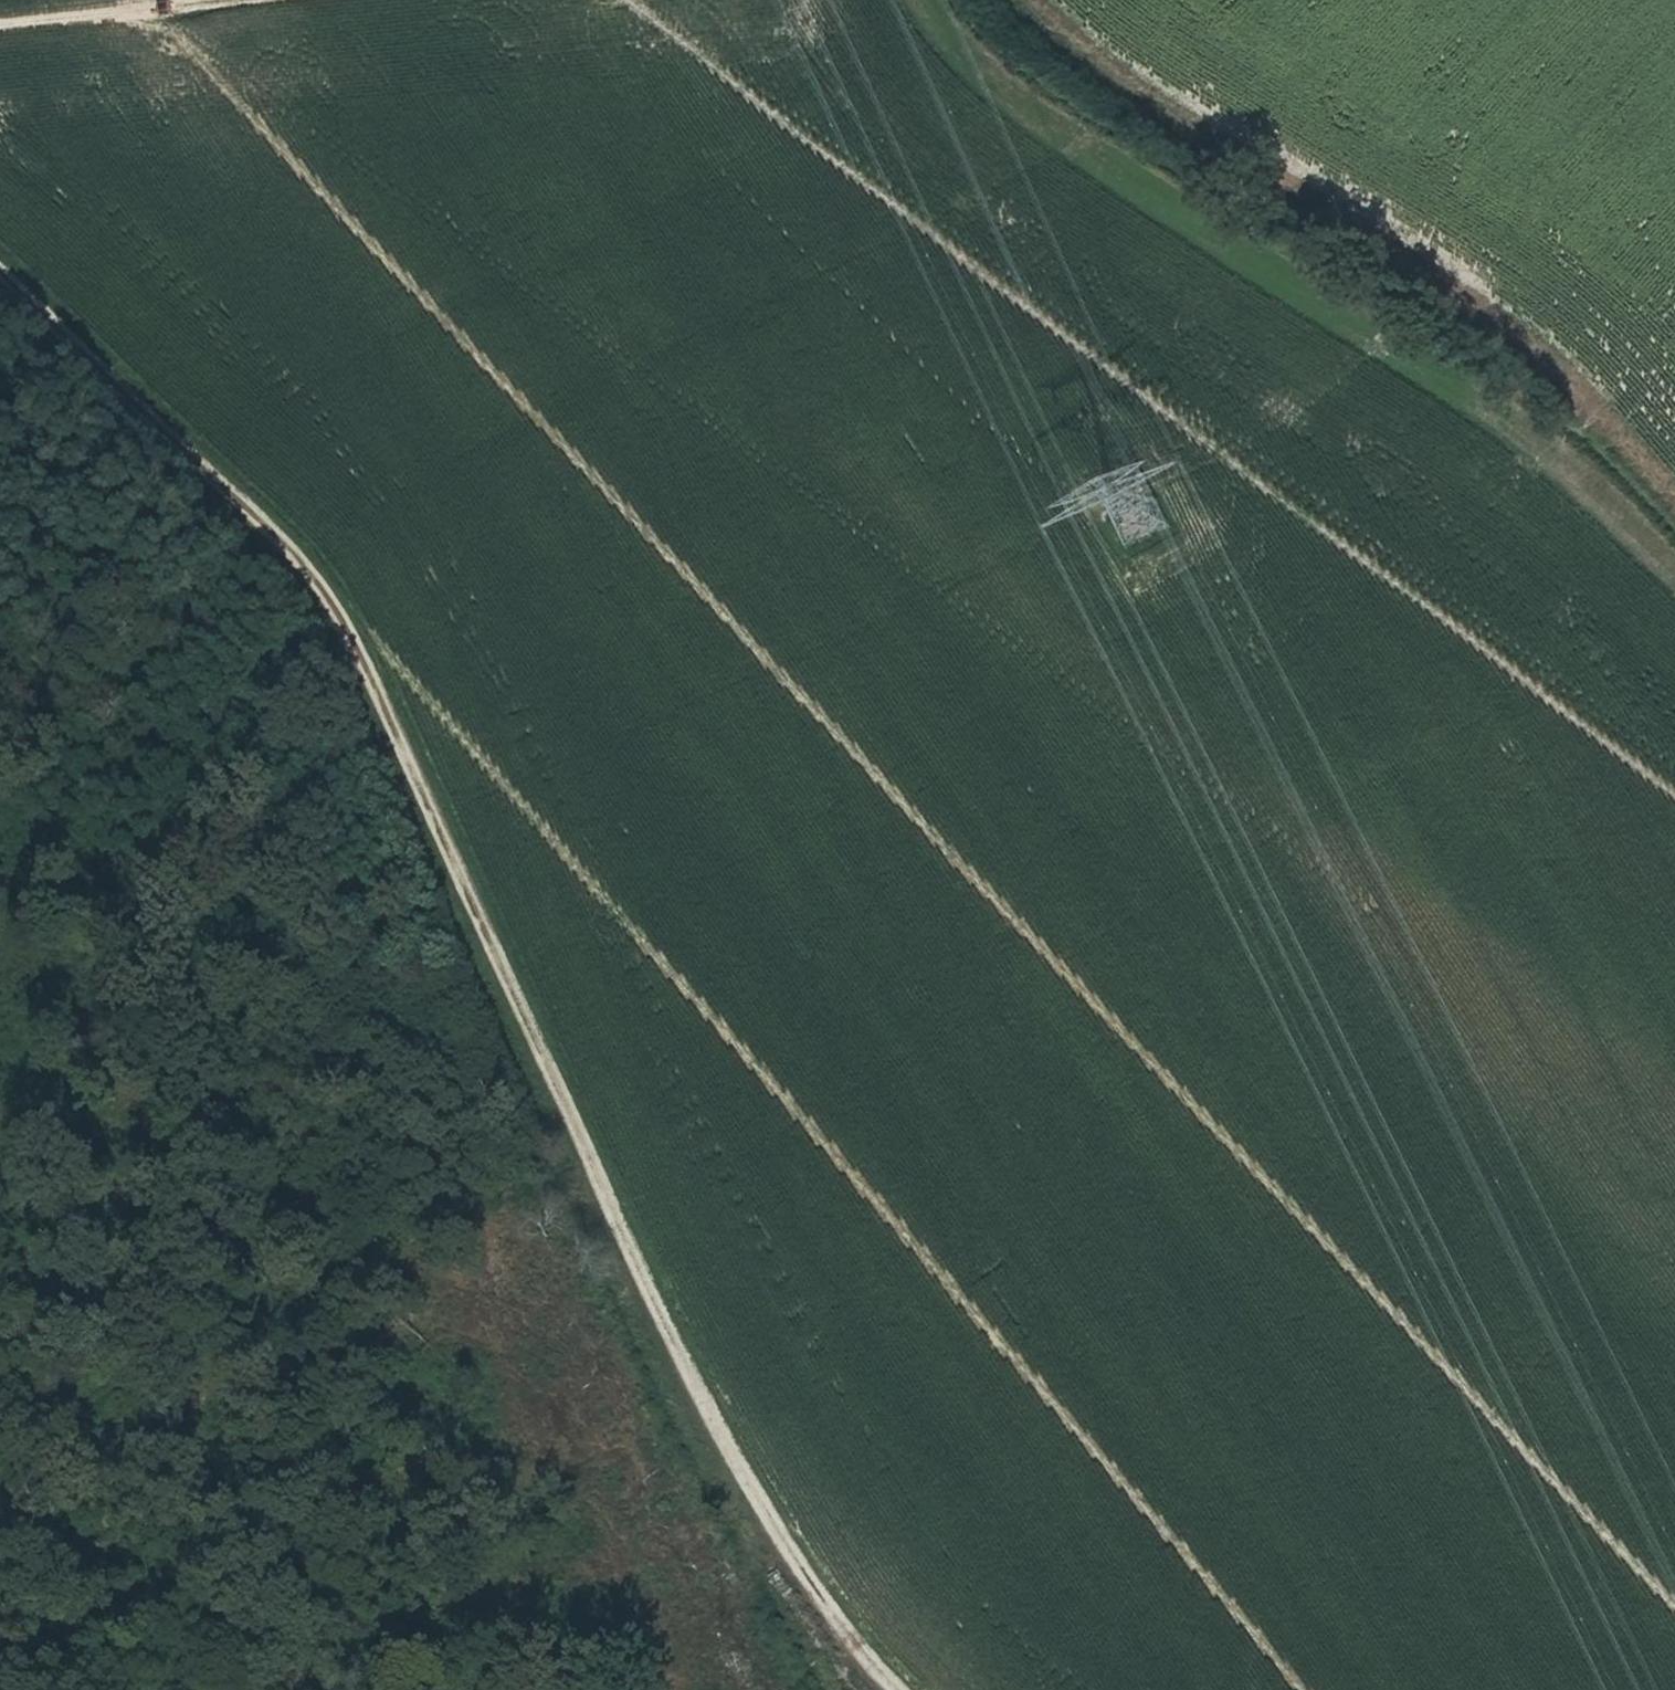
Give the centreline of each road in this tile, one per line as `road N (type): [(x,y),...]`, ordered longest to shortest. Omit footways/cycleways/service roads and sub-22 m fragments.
road 1 (track): [(0,286),(287,561),(332,629),(770,1548),(867,1689)]

